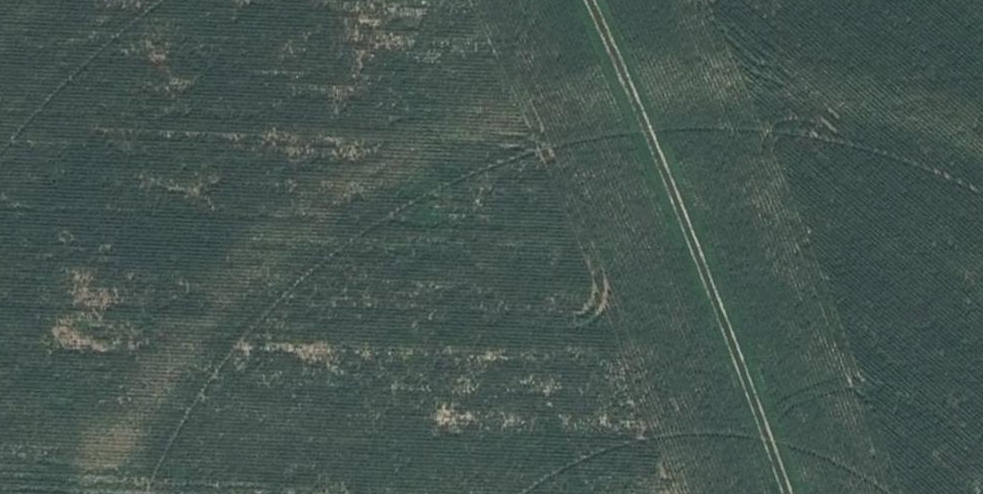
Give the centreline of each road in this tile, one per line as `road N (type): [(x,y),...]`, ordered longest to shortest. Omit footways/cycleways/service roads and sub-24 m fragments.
road 1 (track): [(788,493),(731,321),(591,0)]

